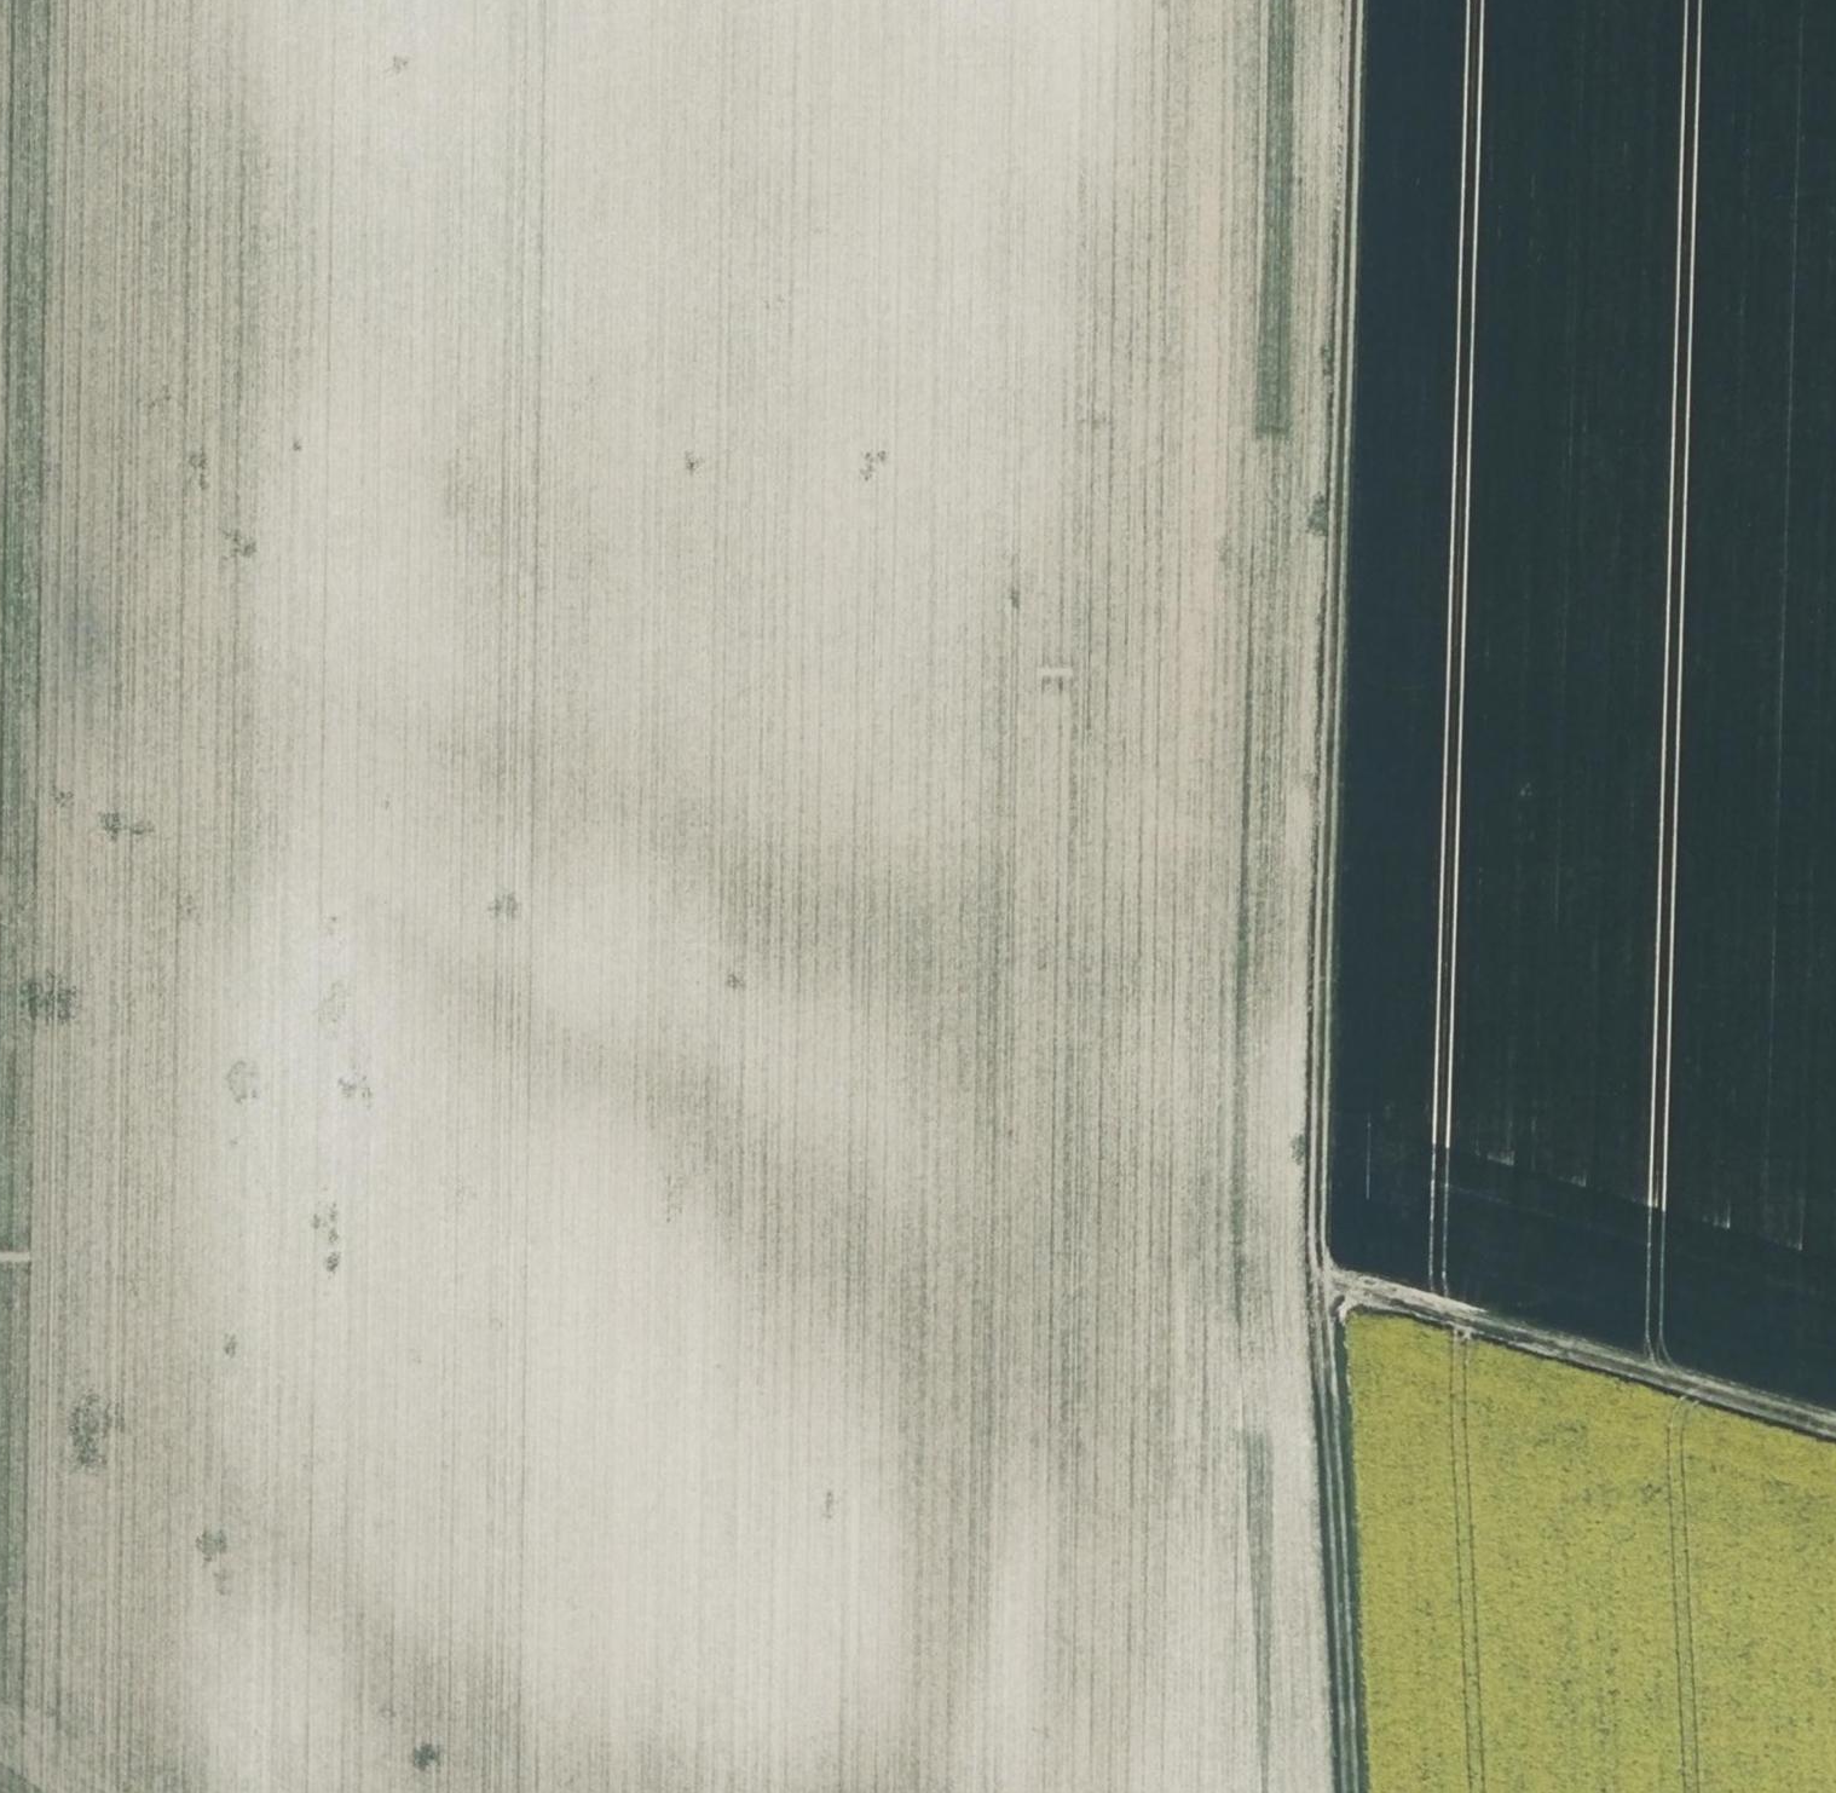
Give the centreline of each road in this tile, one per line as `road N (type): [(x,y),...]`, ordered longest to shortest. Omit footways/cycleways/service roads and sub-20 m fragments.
road 1 (track): [(1350,0),(1311,1287),(1338,1792)]
road 2 (track): [(1311,1287),(1835,1441)]

